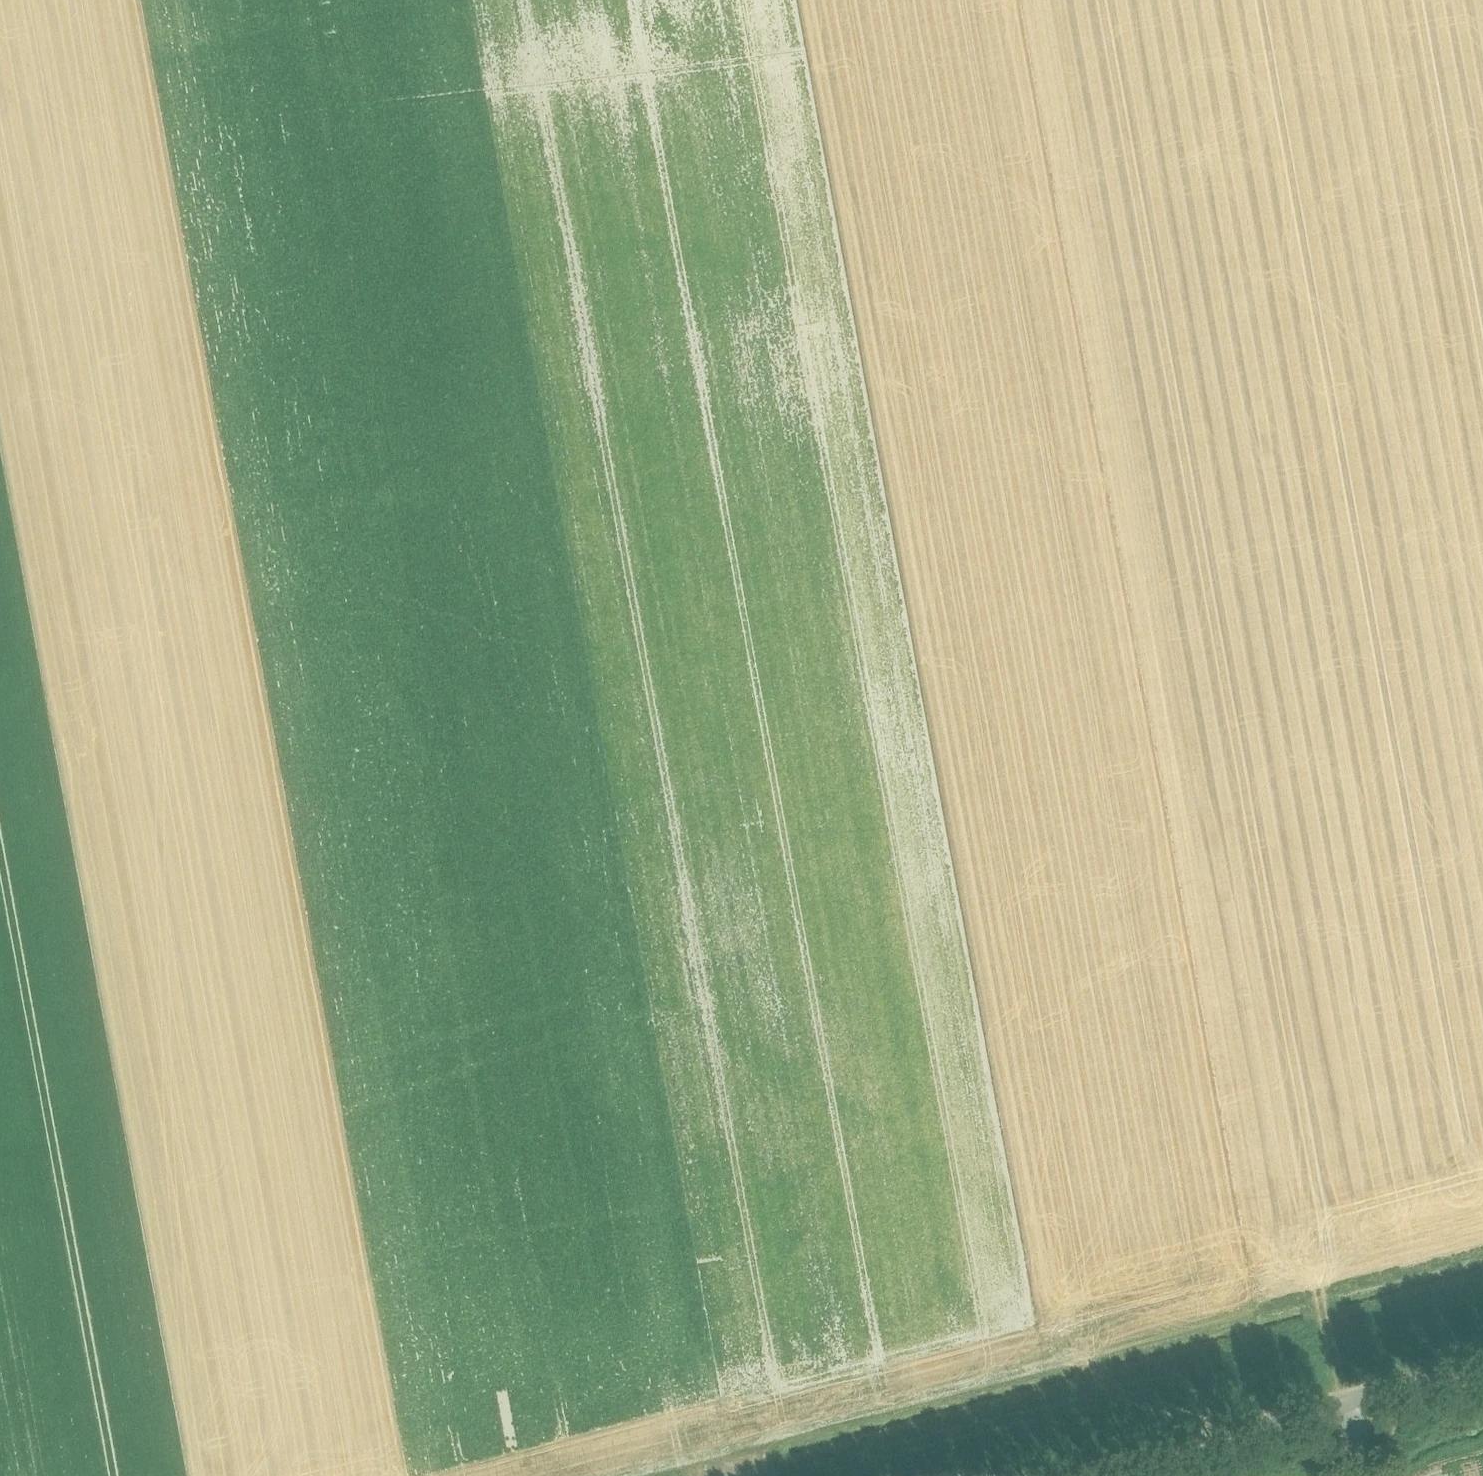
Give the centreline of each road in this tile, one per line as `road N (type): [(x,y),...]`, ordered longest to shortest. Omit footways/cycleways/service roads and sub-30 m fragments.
road 1 (unclassified): [(1061,1475),(1482,1364)]

